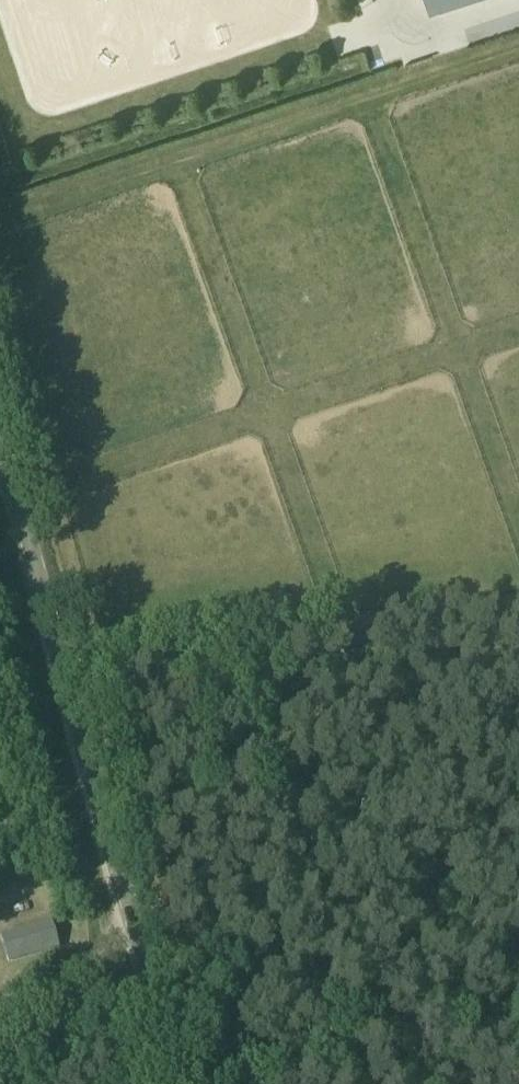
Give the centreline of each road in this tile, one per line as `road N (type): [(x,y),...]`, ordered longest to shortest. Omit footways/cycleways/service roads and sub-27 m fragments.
road 1 (tertiary): [(178,1083),(0,441)]
road 2 (track): [(518,33),(0,209)]
road 3 (track): [(518,583),(58,647)]
road 4 (track): [(0,1061),(135,920)]

